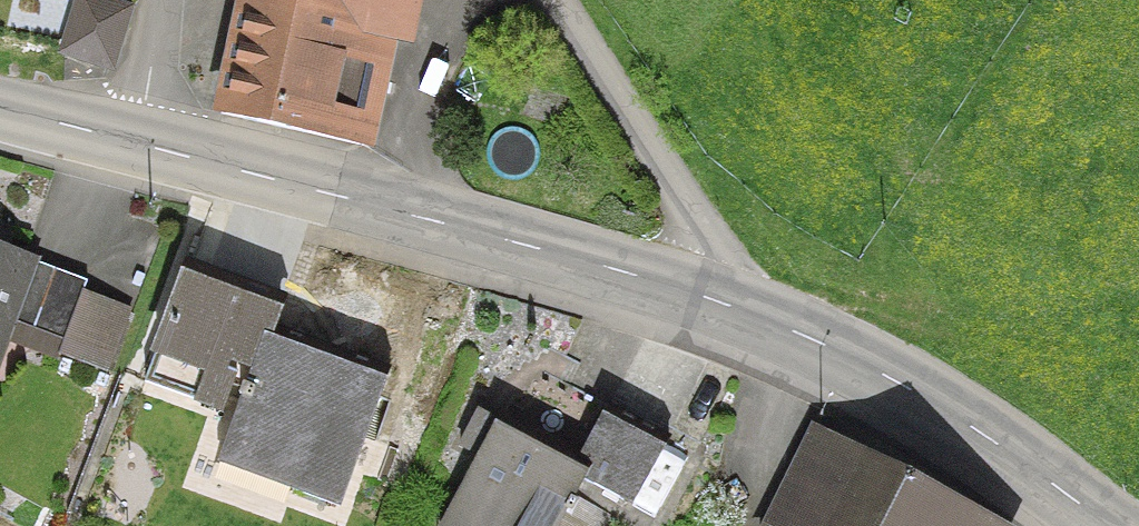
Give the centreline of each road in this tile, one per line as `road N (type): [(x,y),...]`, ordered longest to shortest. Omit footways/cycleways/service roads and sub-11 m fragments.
road 1 (tertiary): [(708,296),(0,114)]
road 2 (tertiary): [(1110,525),(852,360),(708,296)]
road 3 (residential): [(708,296),(706,245),(668,166),(560,0)]

